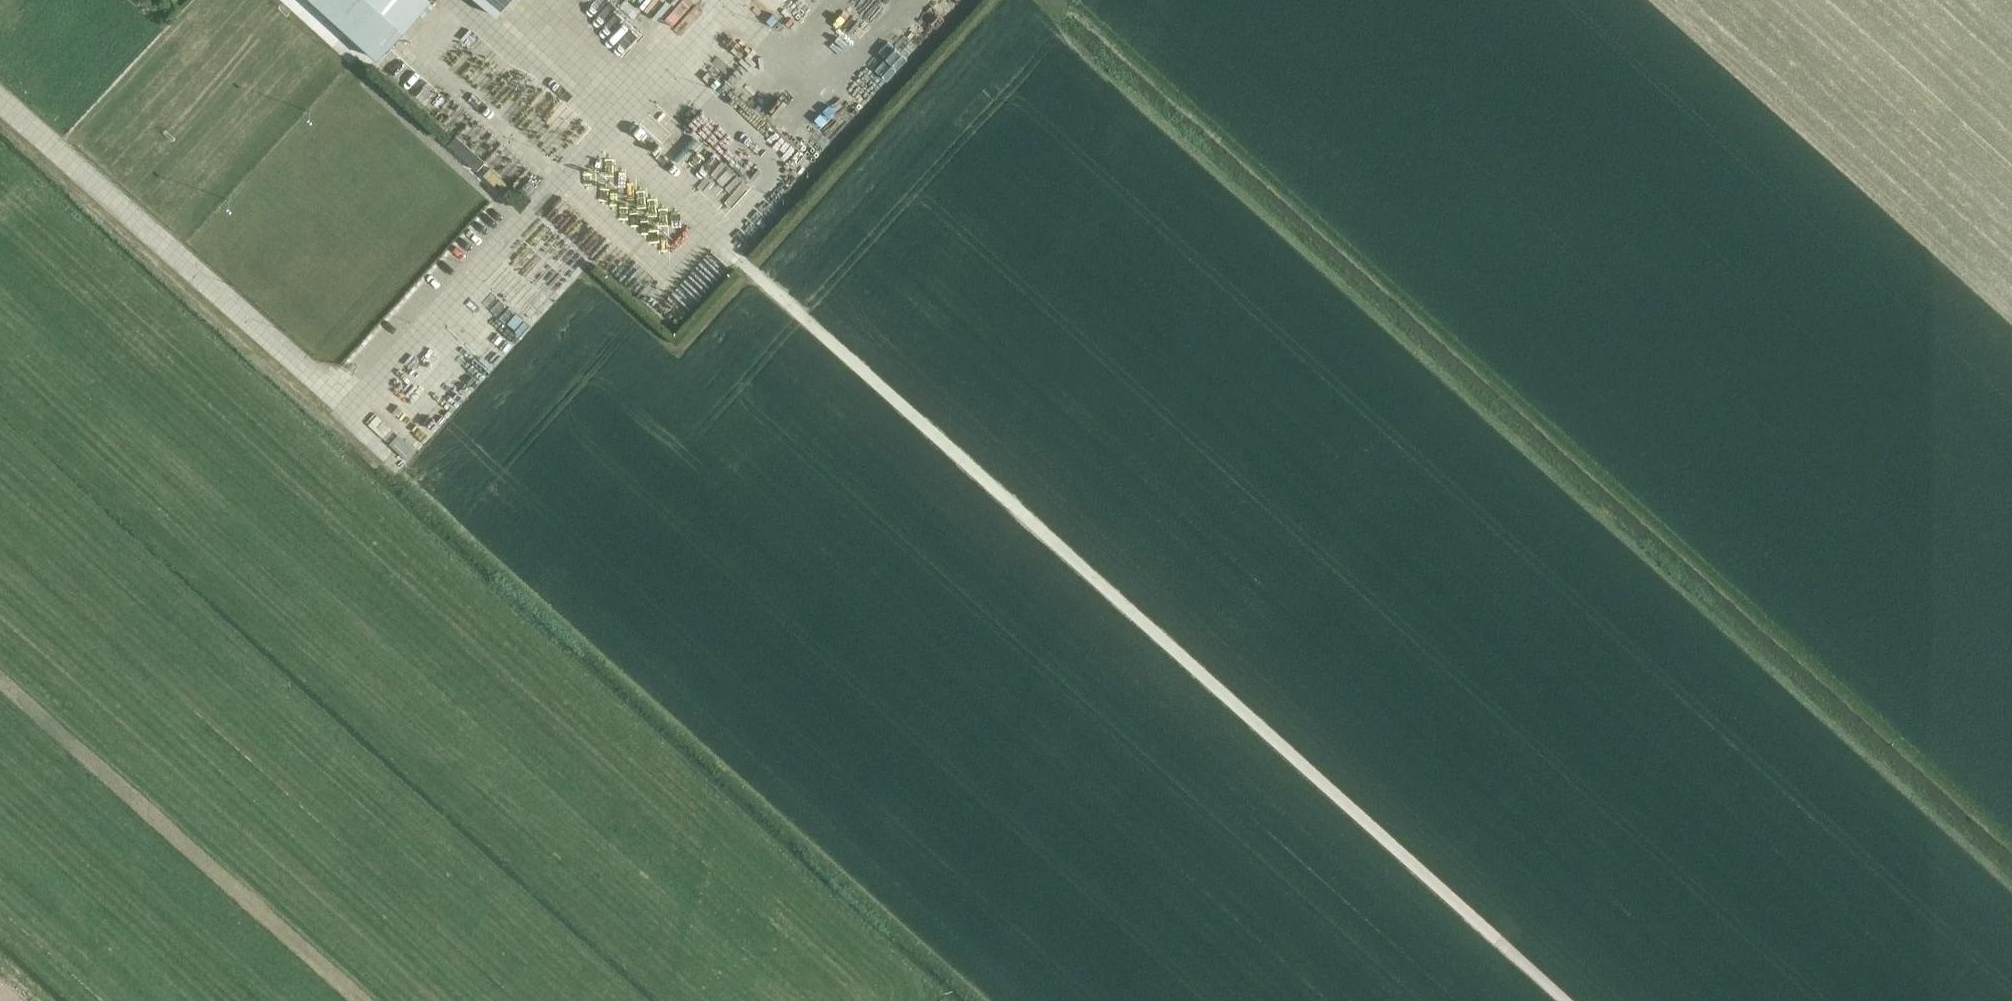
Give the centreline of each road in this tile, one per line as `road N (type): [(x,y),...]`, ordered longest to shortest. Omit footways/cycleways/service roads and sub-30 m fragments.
road 1 (track): [(563,179),(355,411),(0,101)]
road 2 (track): [(364,1000),(0,678)]

